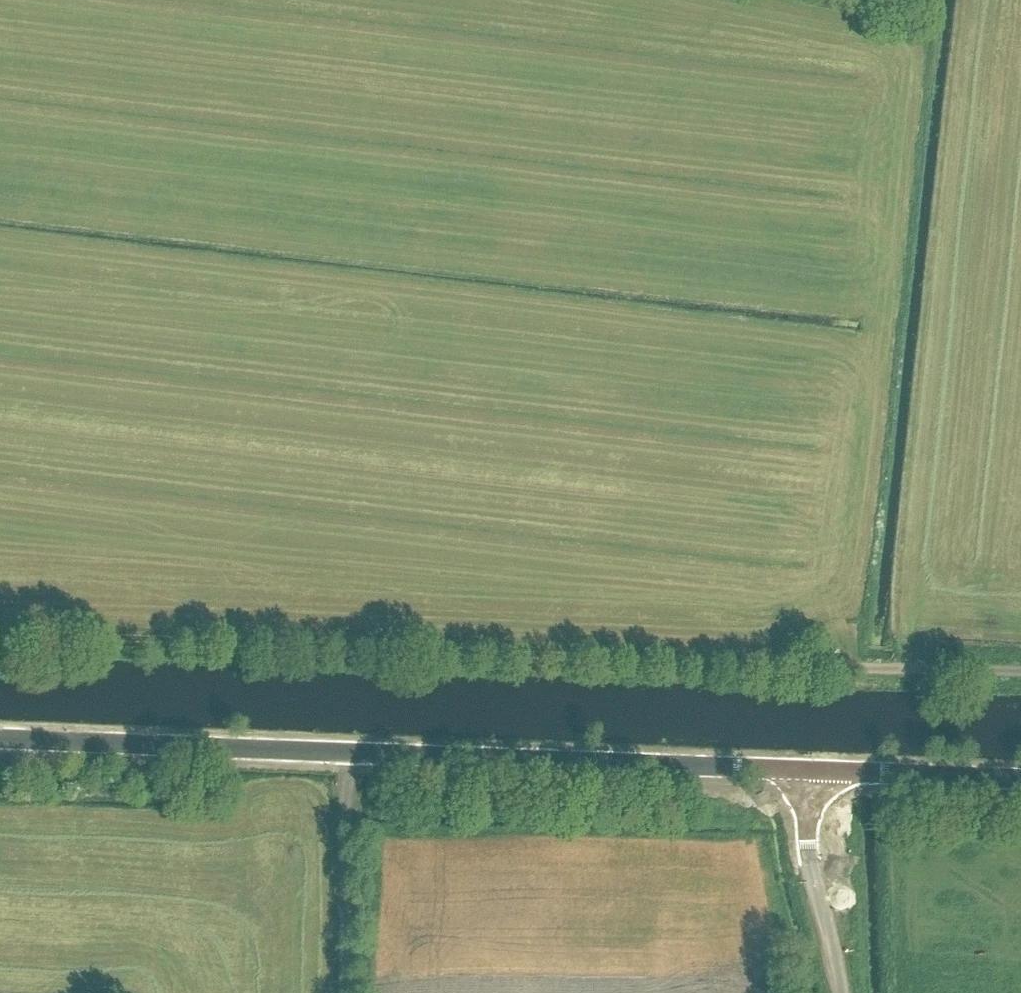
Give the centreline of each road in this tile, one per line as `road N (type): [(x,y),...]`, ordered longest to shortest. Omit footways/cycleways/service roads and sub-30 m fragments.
road 1 (track): [(830,670),(0,641)]
road 2 (tertiary): [(807,771),(0,742)]
road 3 (track): [(348,755),(340,992)]
road 4 (unclassified): [(839,992),(805,843),(807,771)]
road 5 (tertiary): [(1020,780),(807,771)]
road 6 (unclassified): [(1020,677),(830,670)]

